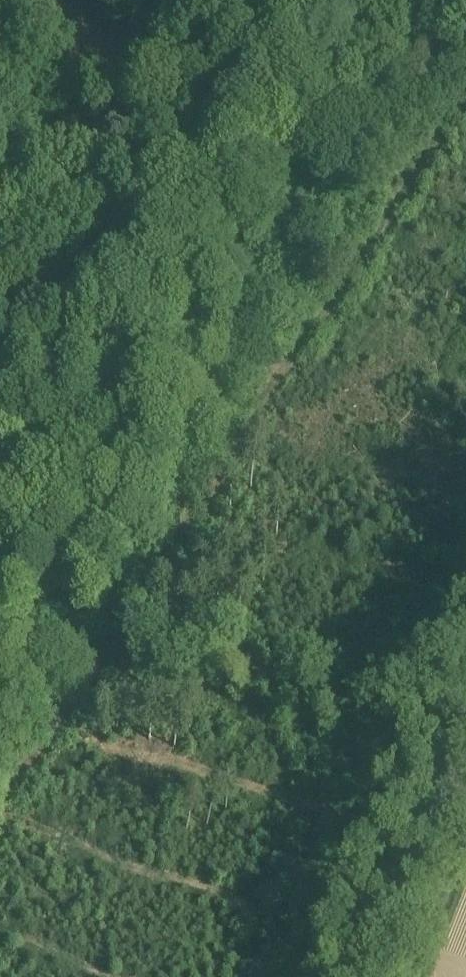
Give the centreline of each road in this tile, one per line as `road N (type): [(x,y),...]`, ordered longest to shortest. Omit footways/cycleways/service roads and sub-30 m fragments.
road 1 (track): [(0,385),(262,0)]

